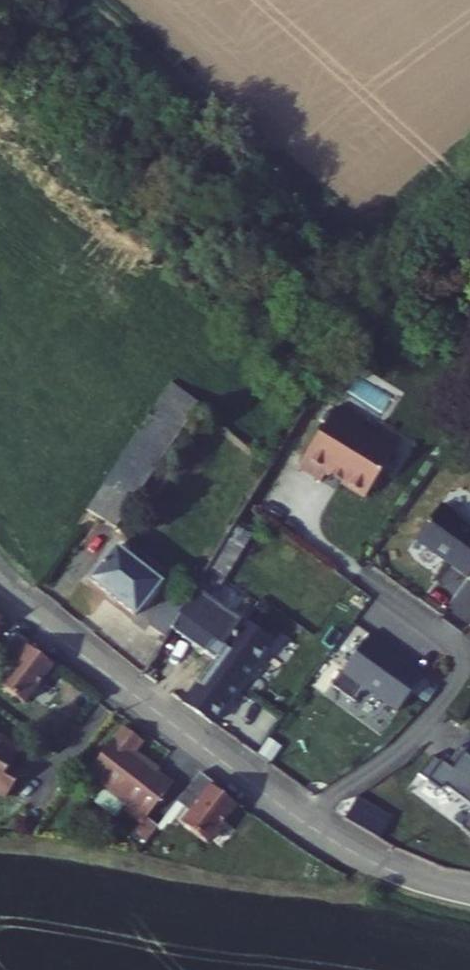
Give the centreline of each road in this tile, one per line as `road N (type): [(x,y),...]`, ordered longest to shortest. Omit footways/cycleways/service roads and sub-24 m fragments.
road 1 (residential): [(0,589),(324,831),(398,873),(469,893)]

